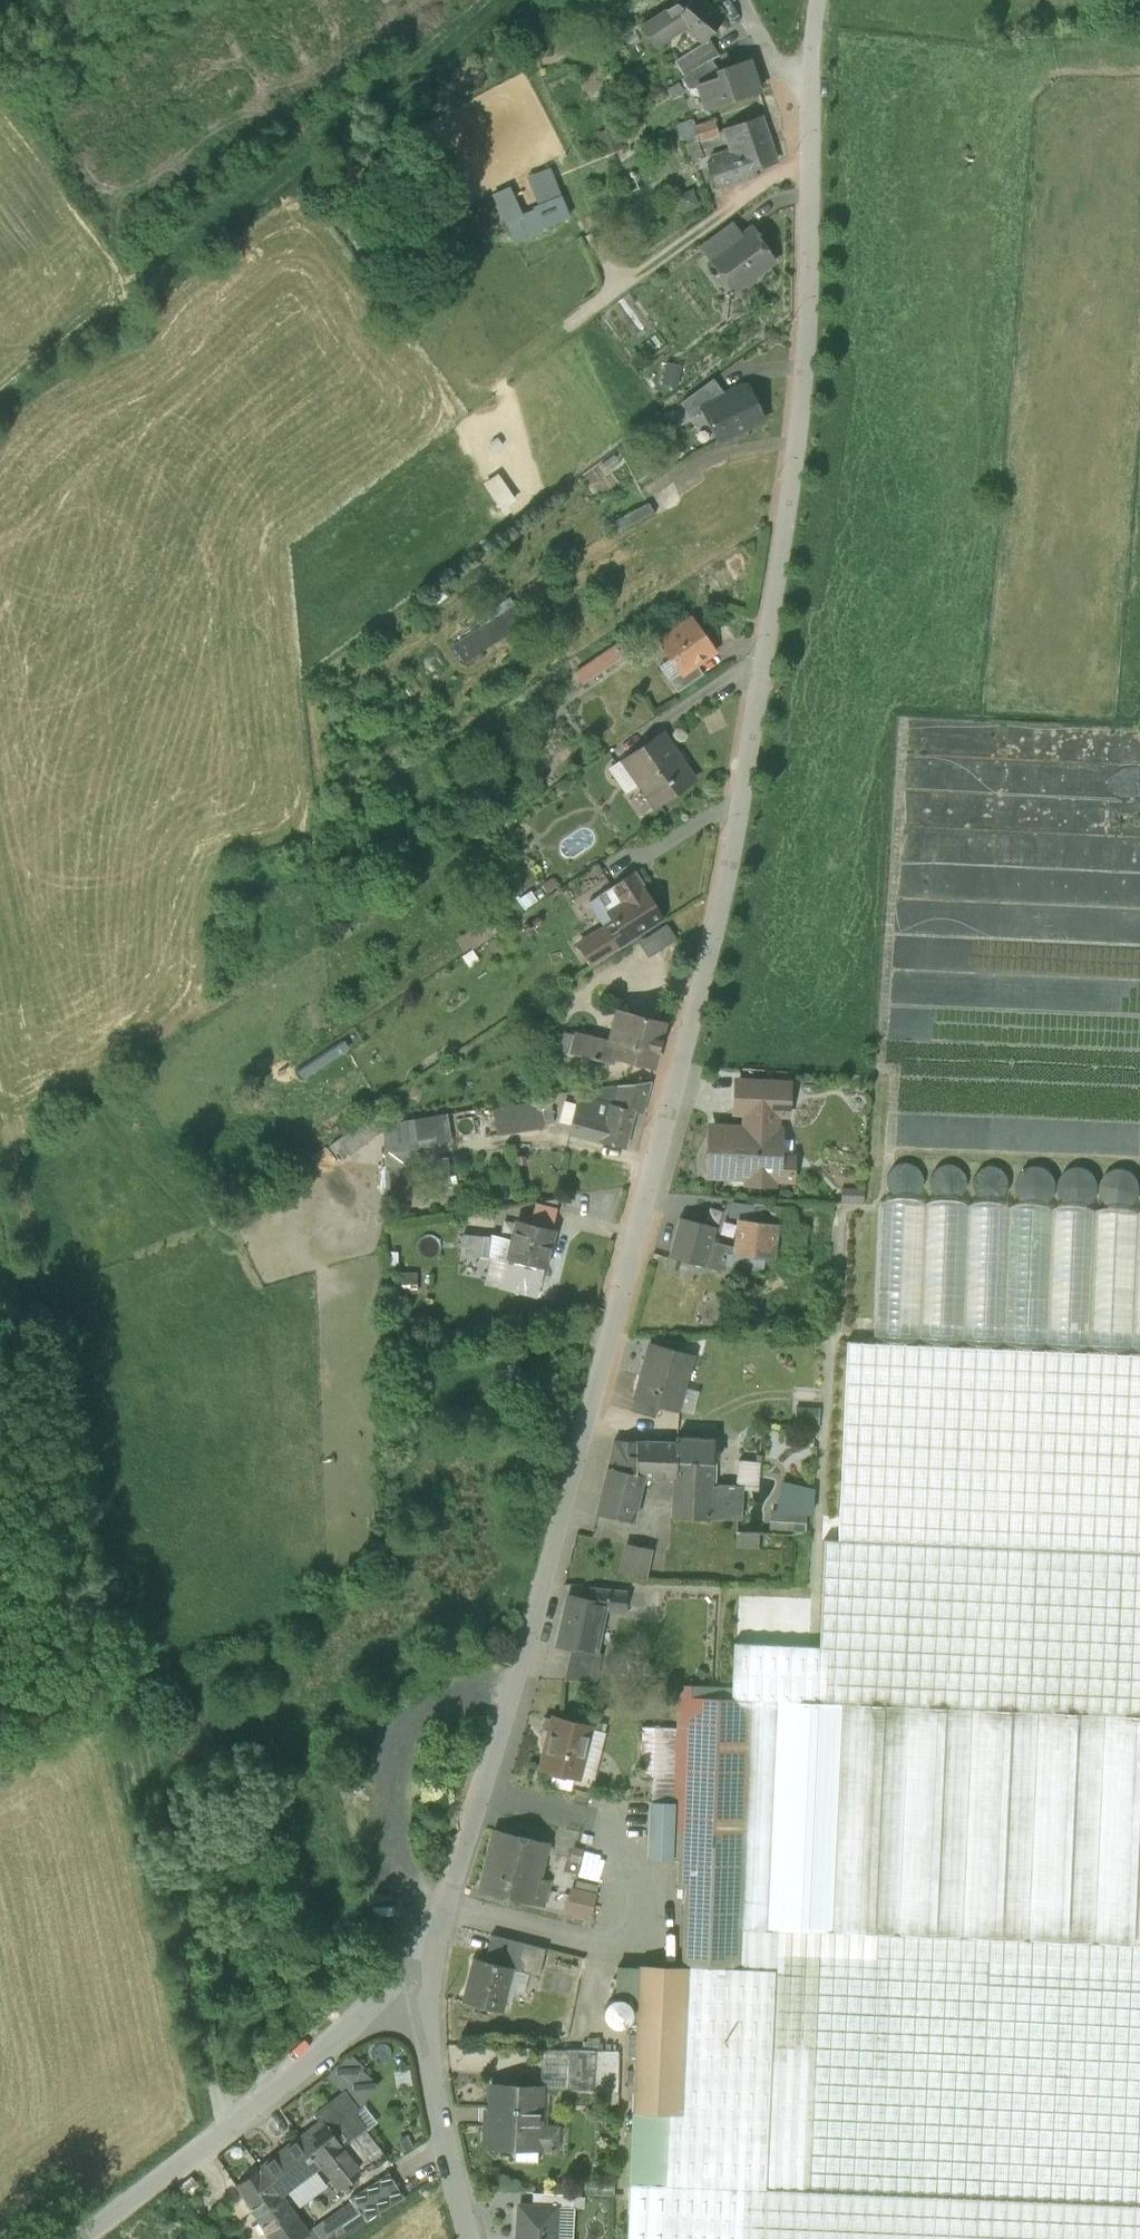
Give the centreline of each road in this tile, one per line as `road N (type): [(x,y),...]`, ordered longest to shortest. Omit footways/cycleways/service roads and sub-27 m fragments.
road 1 (residential): [(423,1974),(516,1688),(736,840),(810,299),(821,0)]
road 2 (track): [(11,1162),(223,2133)]
road 3 (residential): [(88,2238),(423,1974)]
road 4 (track): [(475,399),(814,147)]
road 5 (residential): [(470,2238),(423,2029),(423,1974)]

